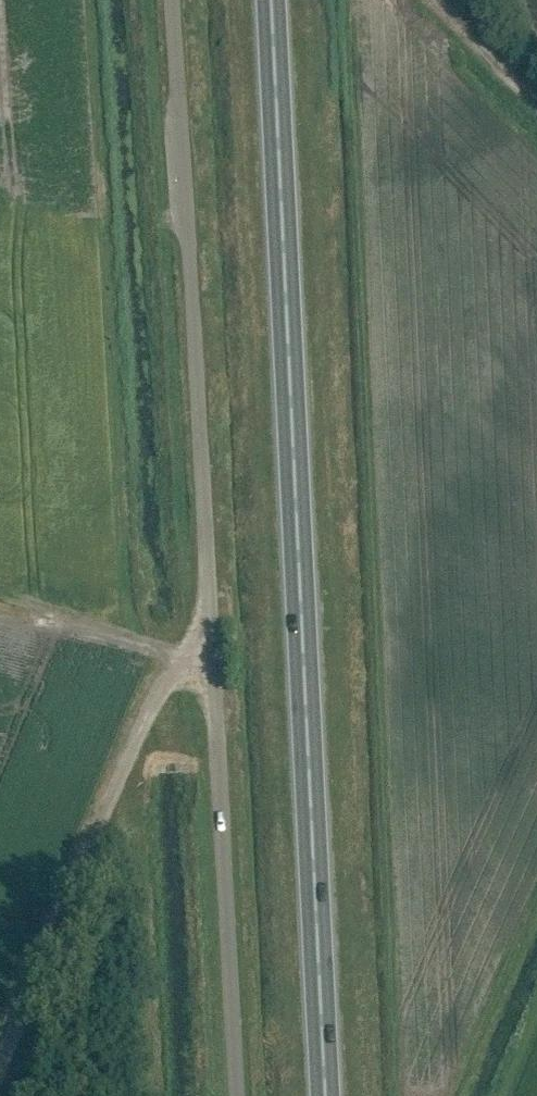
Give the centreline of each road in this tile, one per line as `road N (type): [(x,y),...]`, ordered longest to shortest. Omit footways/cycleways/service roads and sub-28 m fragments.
road 1 (unclassified): [(237,1095),(172,0)]
road 2 (trunk): [(325,1095),(271,0)]
road 3 (track): [(0,1071),(172,659),(213,661)]

